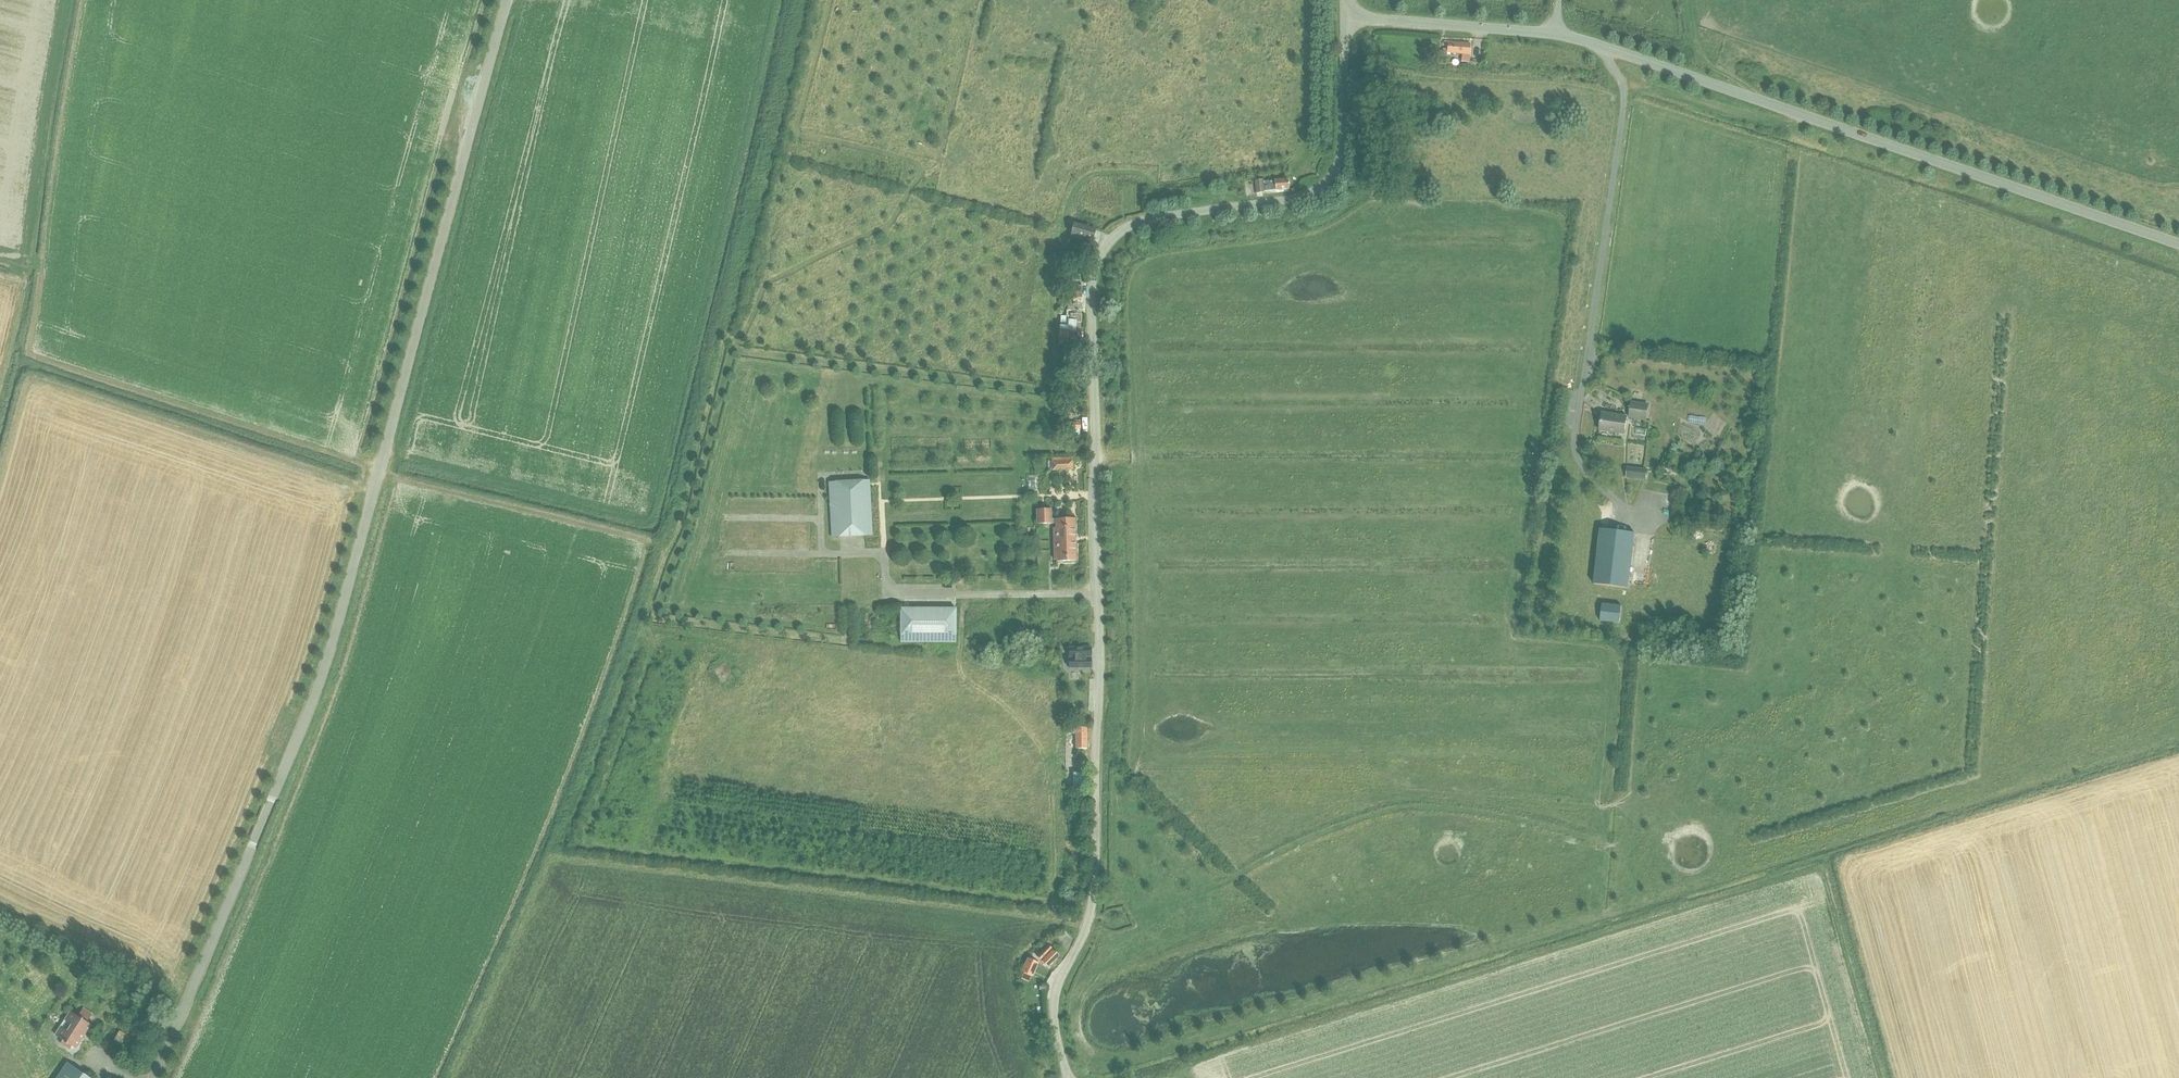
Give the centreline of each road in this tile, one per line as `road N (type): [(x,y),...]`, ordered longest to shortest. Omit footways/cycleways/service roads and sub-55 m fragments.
road 1 (unclassified): [(1069,1077),(1055,992),(1085,928),(1095,870),(1092,279),(1104,249),(1127,227),(1277,202),(1329,178),(1343,152),(1344,15)]
road 2 (unclassified): [(154,1077),(330,649),(506,0)]
road 3 (unclassified): [(2178,245),(1574,39),(1344,15)]

